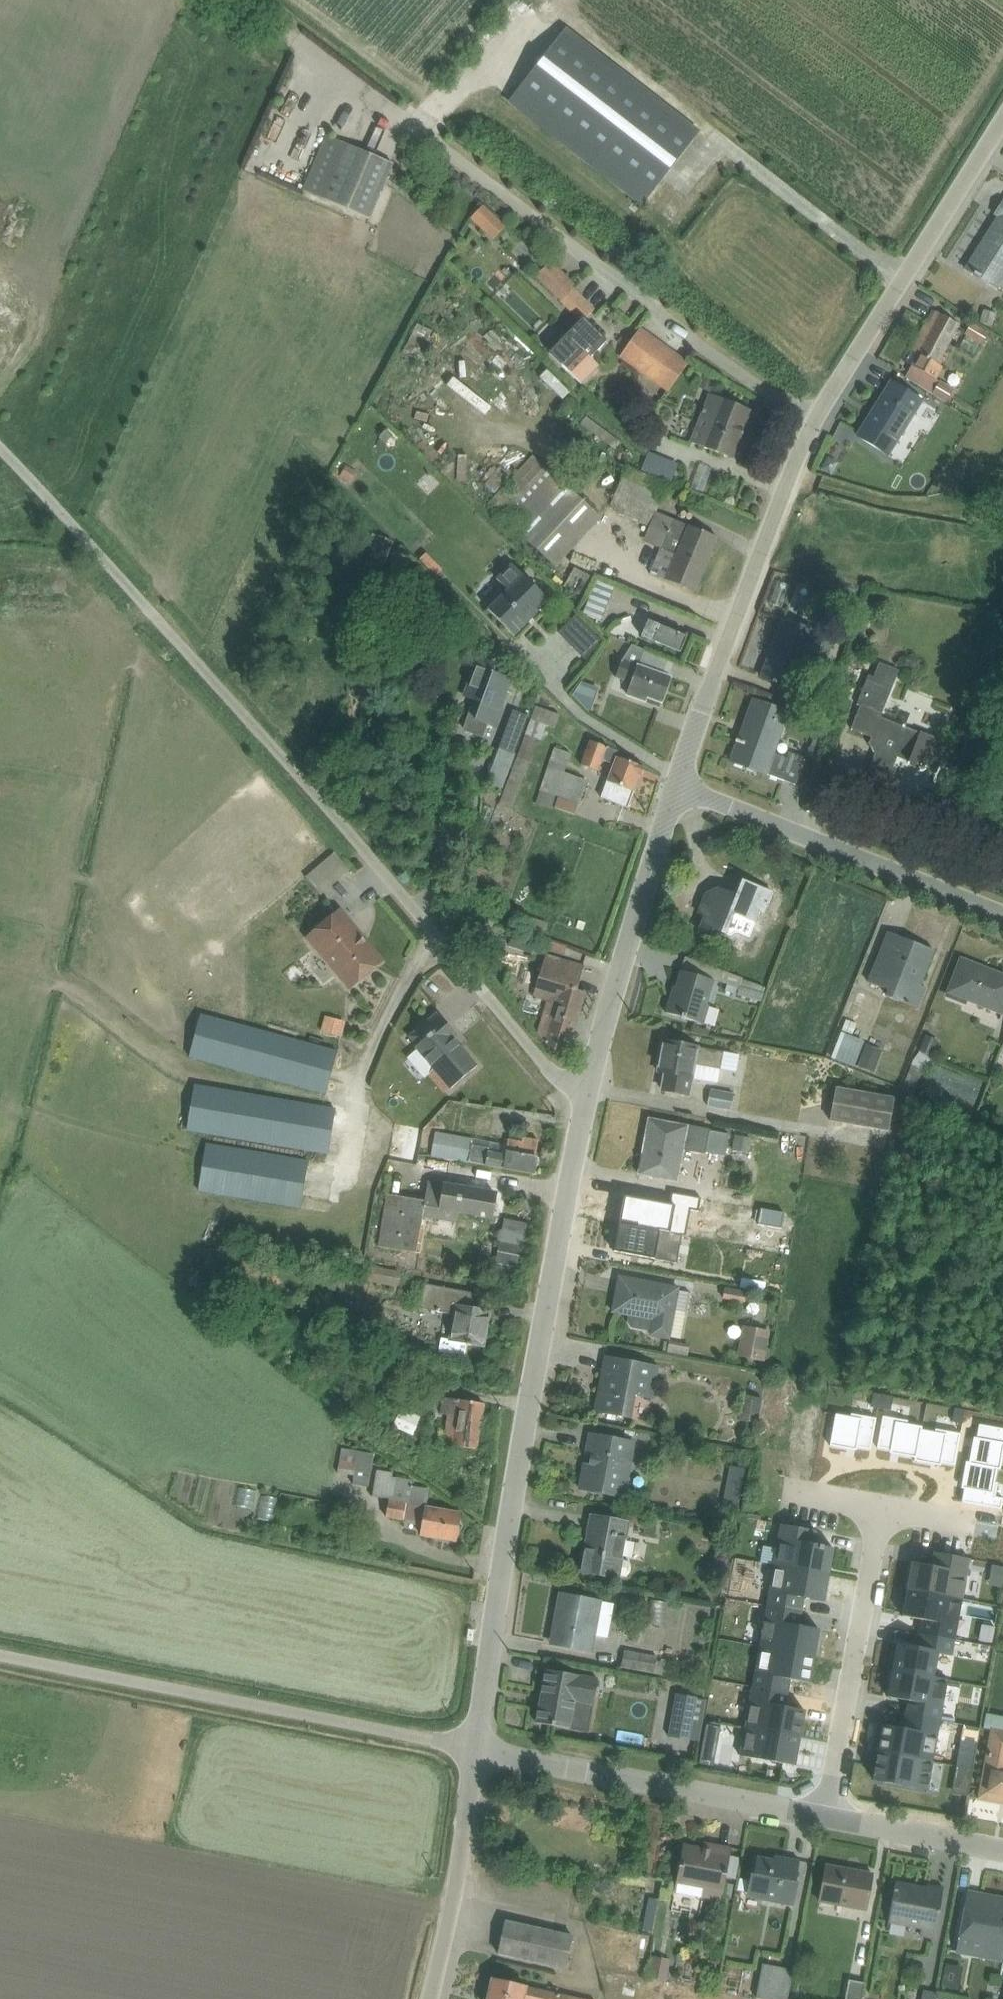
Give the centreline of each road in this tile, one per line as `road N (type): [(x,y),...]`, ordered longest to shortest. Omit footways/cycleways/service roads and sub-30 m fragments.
road 1 (unclassified): [(0,455),(549,1071),(588,1095)]
road 2 (tertiary): [(588,1095),(476,1748)]
road 3 (unclassified): [(298,40),(692,341),(814,423)]
road 4 (unclassified): [(476,1748),(0,1655)]
road 5 (tertiary): [(814,423),(713,672),(678,785)]
road 6 (residential): [(476,1748),(827,1814)]
road 7 (tertiary): [(1002,121),(814,423)]
road 8 (unclassified): [(1002,915),(678,785)]
road 9 (tertiary): [(678,785),(588,1095)]
road 10 (residential): [(879,1510),(827,1814)]
road 11 (tertiary): [(476,1748),(432,1998)]
road 12 (track): [(792,475),(892,507),(1002,505)]
road 13 (residential): [(827,1814),(1002,1845)]

